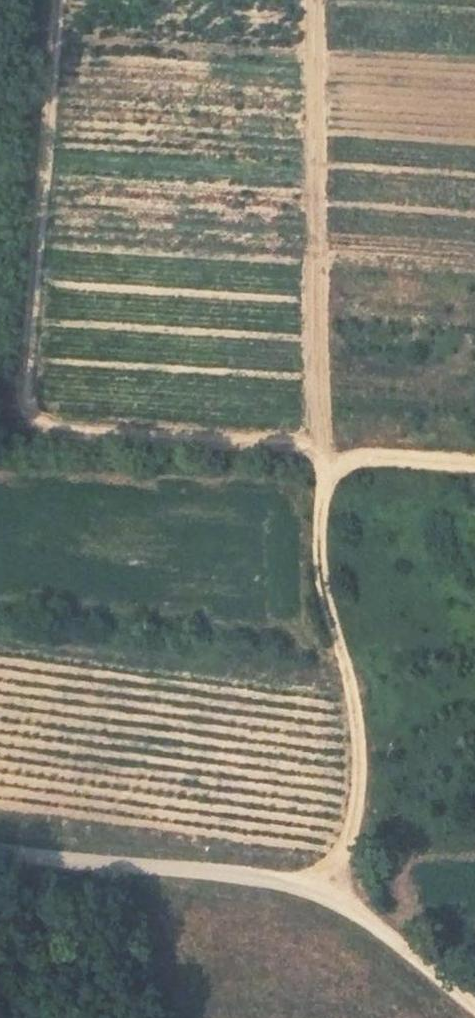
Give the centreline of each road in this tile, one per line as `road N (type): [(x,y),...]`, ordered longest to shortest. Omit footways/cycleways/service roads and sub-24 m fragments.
road 1 (track): [(336,896),(354,811),(357,739),(352,683),(323,592),(321,449),(474,462)]
road 2 (unclassified): [(474,1004),(336,896),(300,883),(0,844)]
road 3 (track): [(318,0),(321,449)]

